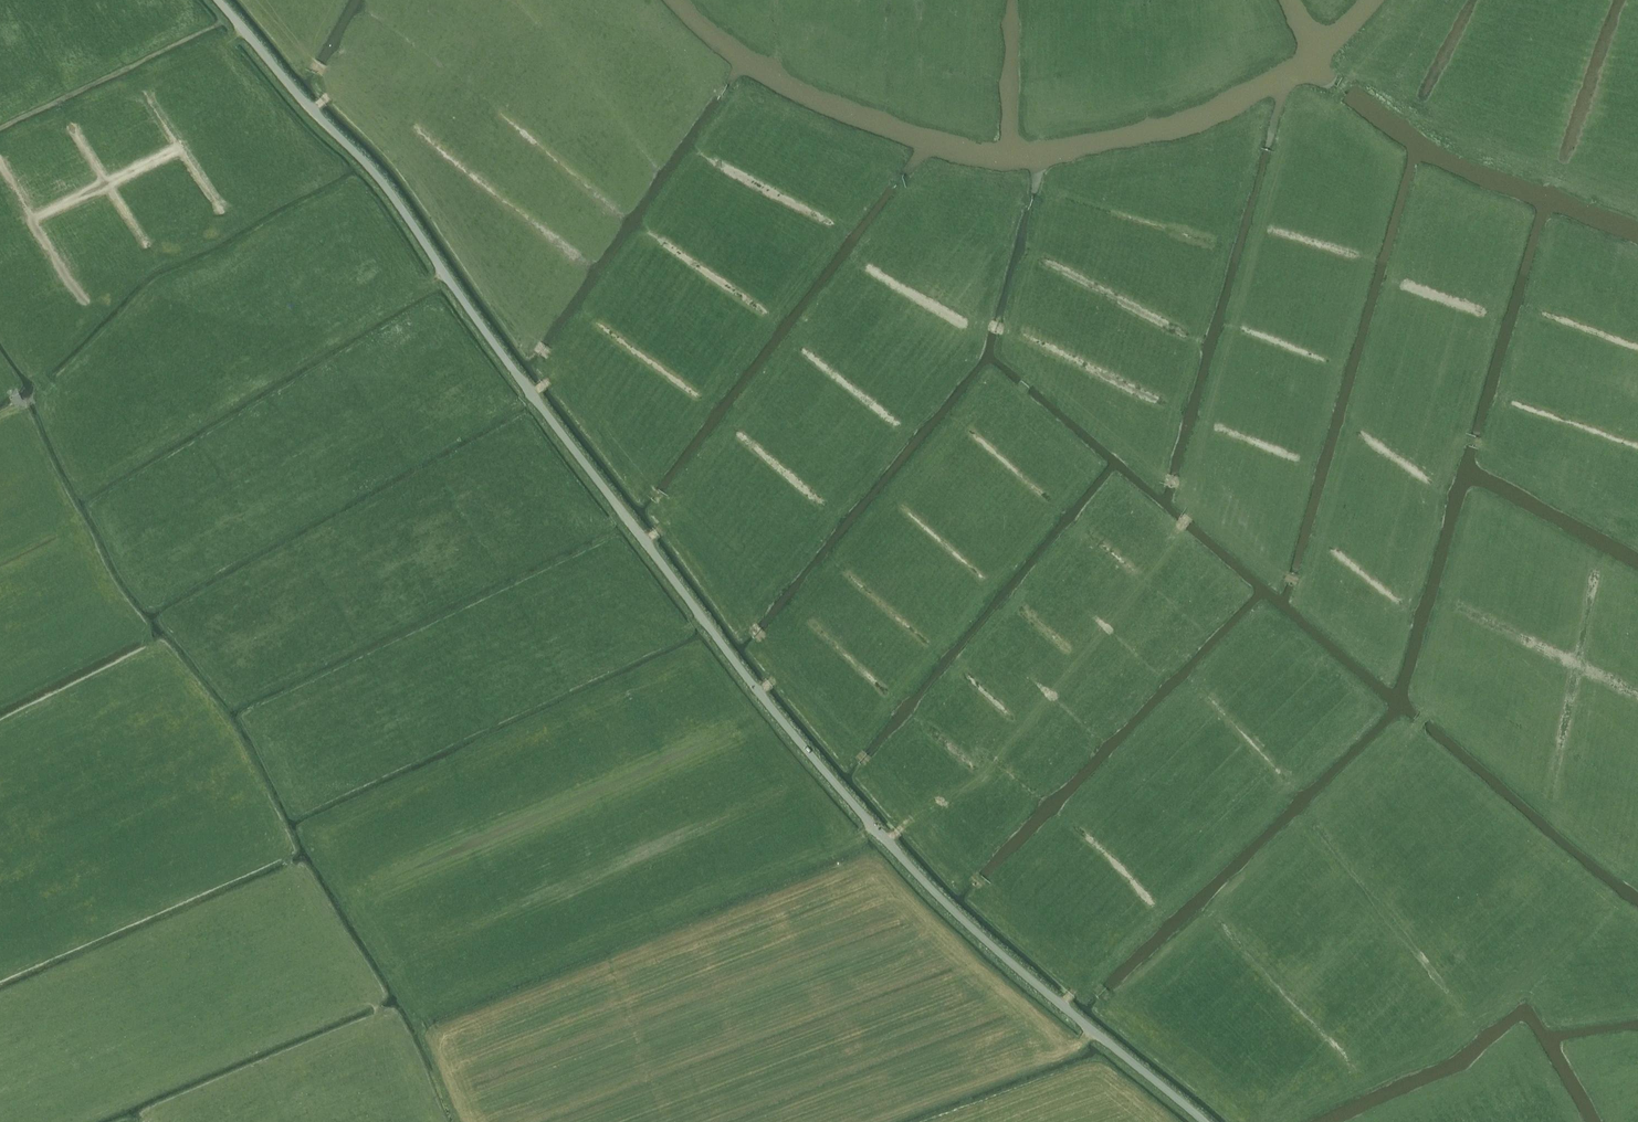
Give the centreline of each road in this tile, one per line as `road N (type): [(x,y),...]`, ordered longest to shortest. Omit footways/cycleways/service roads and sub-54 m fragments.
road 1 (unclassified): [(1203,1121),(911,869),(722,645),(376,175),(218,0)]

